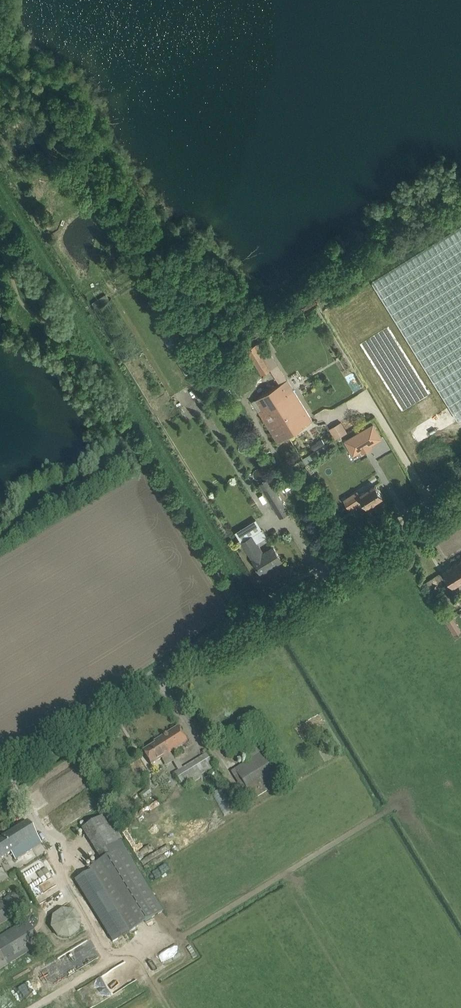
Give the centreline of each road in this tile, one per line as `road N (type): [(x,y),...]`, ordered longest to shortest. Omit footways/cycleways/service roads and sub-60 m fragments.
road 1 (tertiary): [(0,783),(460,493)]

